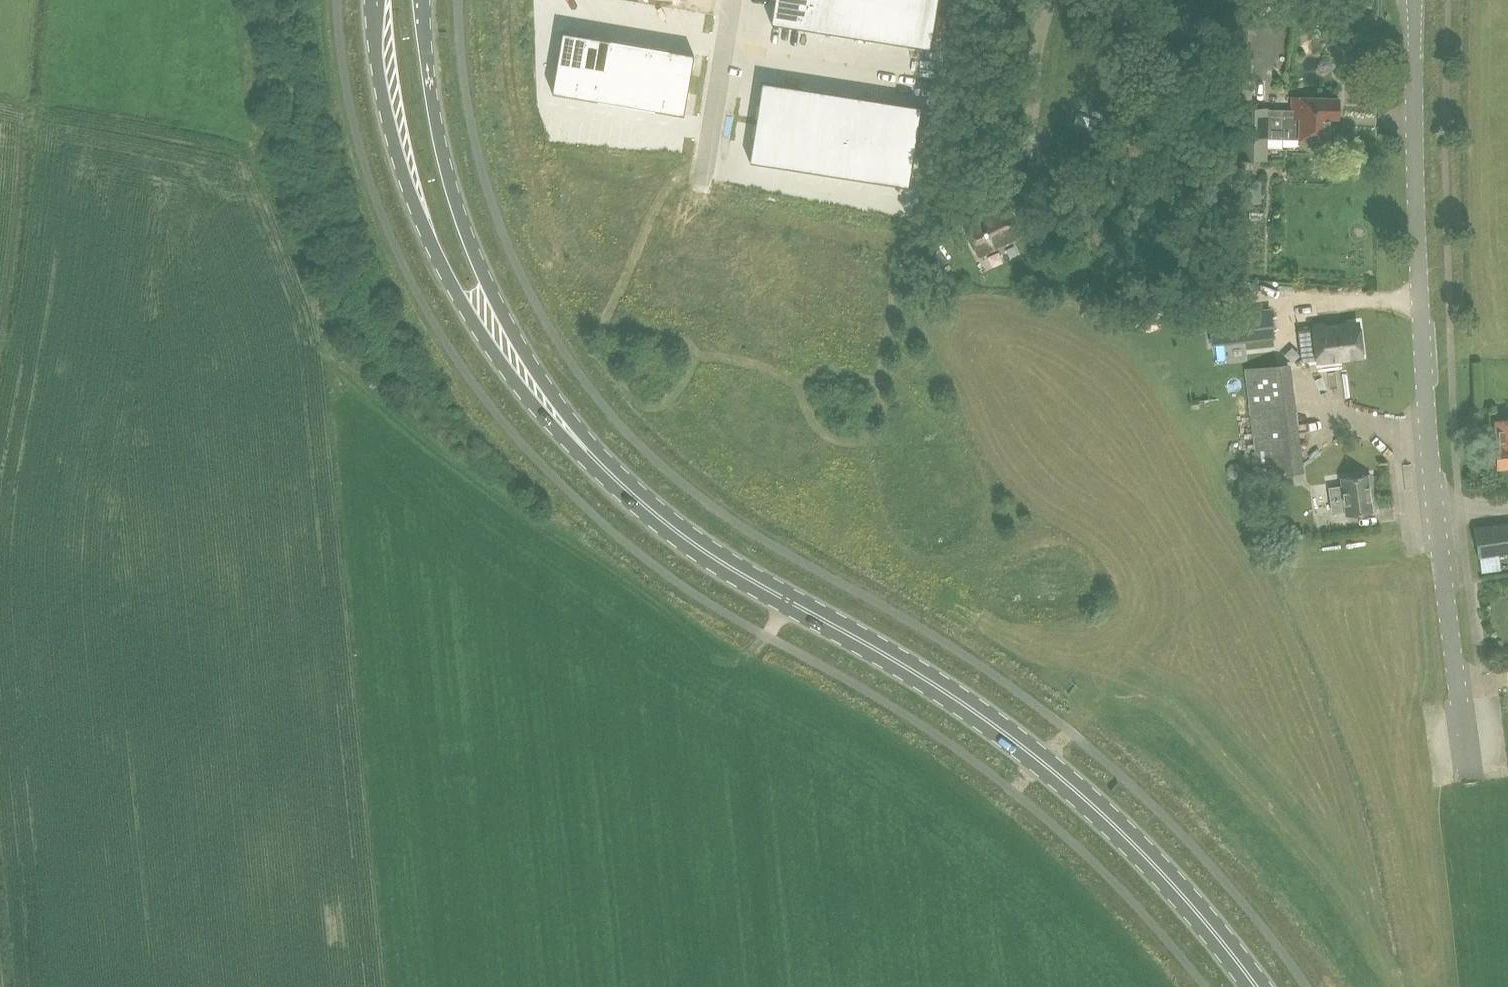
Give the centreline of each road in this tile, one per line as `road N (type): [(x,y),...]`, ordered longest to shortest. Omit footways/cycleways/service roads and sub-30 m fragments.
road 1 (primary): [(1262,986),(1046,761),(700,547),(629,493),(570,428)]
road 2 (residential): [(1470,780),(1425,405),(1414,0)]
road 3 (primary): [(374,0),(391,128),(415,204),(488,344),(527,396),(570,428)]
road 4 (primary): [(570,428),(473,249),(448,175),(423,0)]
road 5 (unclassified): [(732,0),(703,177)]

